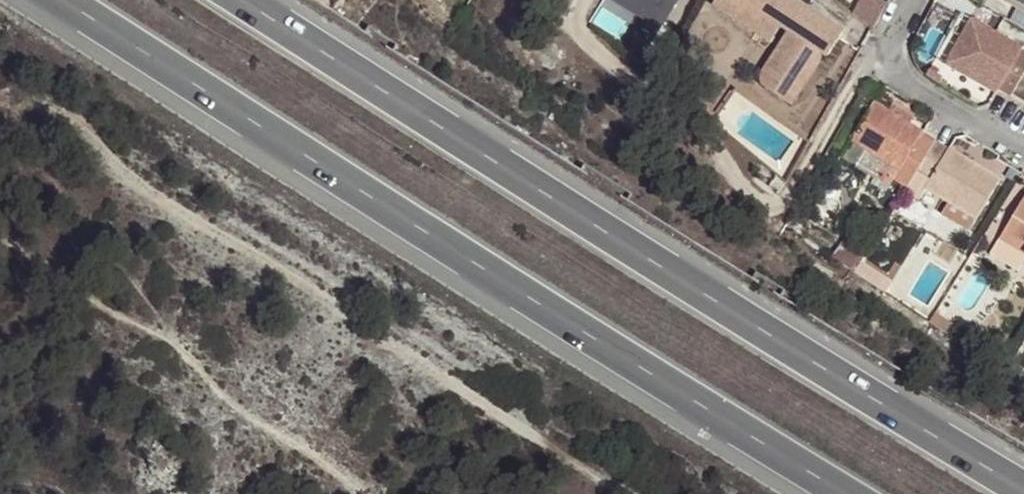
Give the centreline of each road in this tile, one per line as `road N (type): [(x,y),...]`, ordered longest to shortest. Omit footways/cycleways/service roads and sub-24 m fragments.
road 1 (motorway): [(60,0),(846,493)]
road 2 (motorway): [(1023,493),(241,0)]
road 3 (track): [(626,493),(281,267),(122,174),(72,118),(0,83)]
road 4 (residential): [(1023,151),(866,55)]

